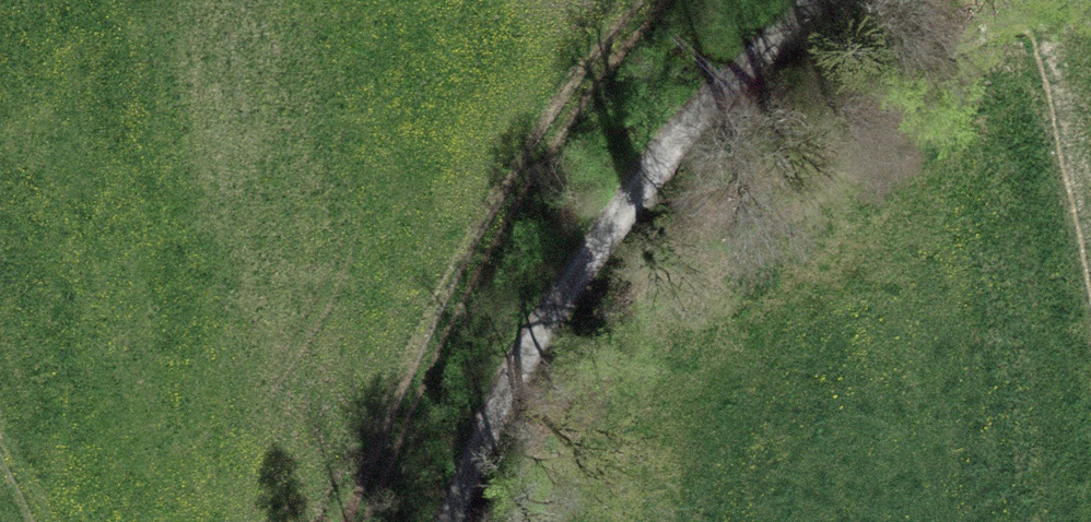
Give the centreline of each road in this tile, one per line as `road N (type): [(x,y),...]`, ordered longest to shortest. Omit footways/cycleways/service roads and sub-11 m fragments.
road 1 (track): [(837,0),(677,177),(476,483),(462,521)]
road 2 (track): [(639,0),(610,22),(462,261),(348,521)]

